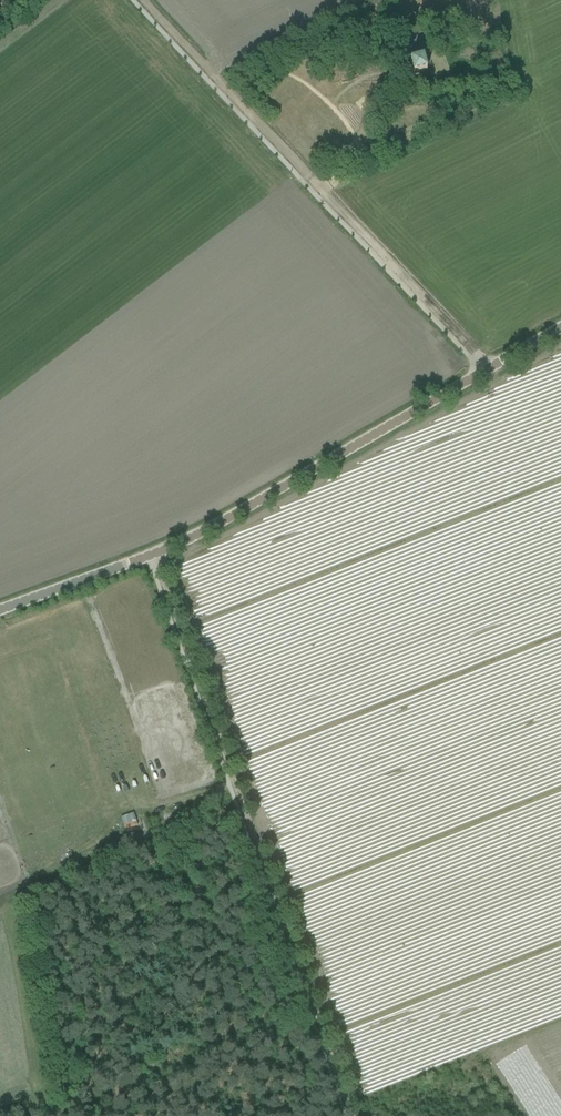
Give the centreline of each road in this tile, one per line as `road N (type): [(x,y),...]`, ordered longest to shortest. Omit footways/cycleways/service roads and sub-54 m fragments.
road 1 (unclassified): [(0,610),(207,530),(560,327)]
road 2 (track): [(152,556),(343,1115)]
road 3 (track): [(483,372),(132,0)]

